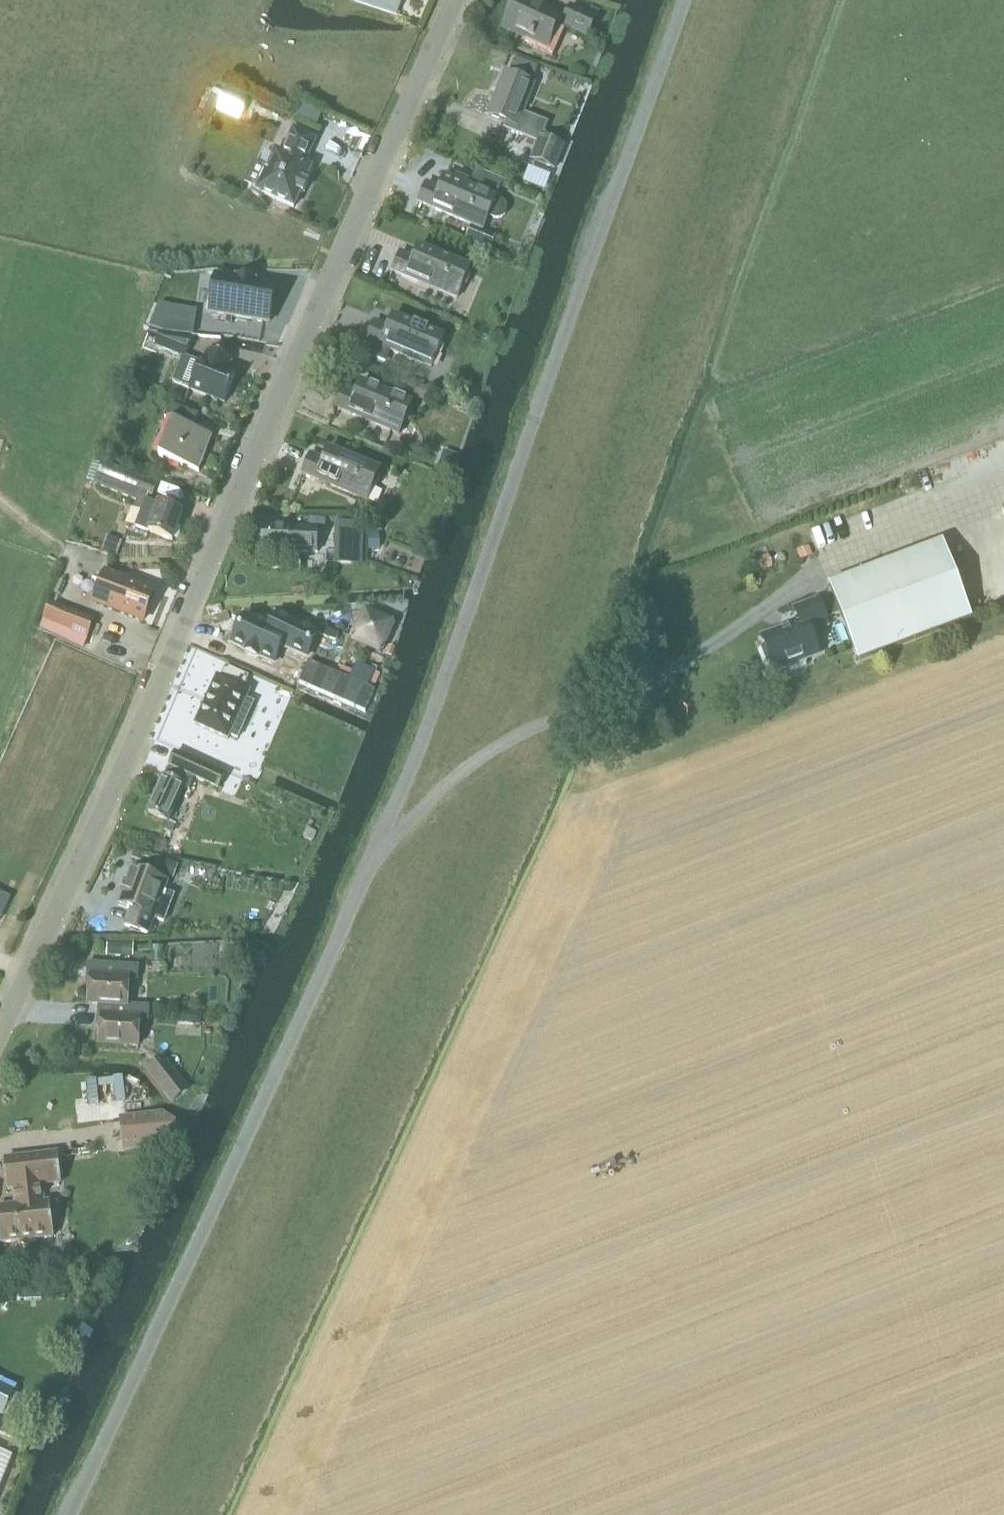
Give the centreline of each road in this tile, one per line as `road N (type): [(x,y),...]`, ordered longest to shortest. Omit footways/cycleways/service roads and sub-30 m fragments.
road 1 (residential): [(73,1514),(297,1045),(466,620),(684,0)]
road 2 (residential): [(0,1031),(461,0)]

